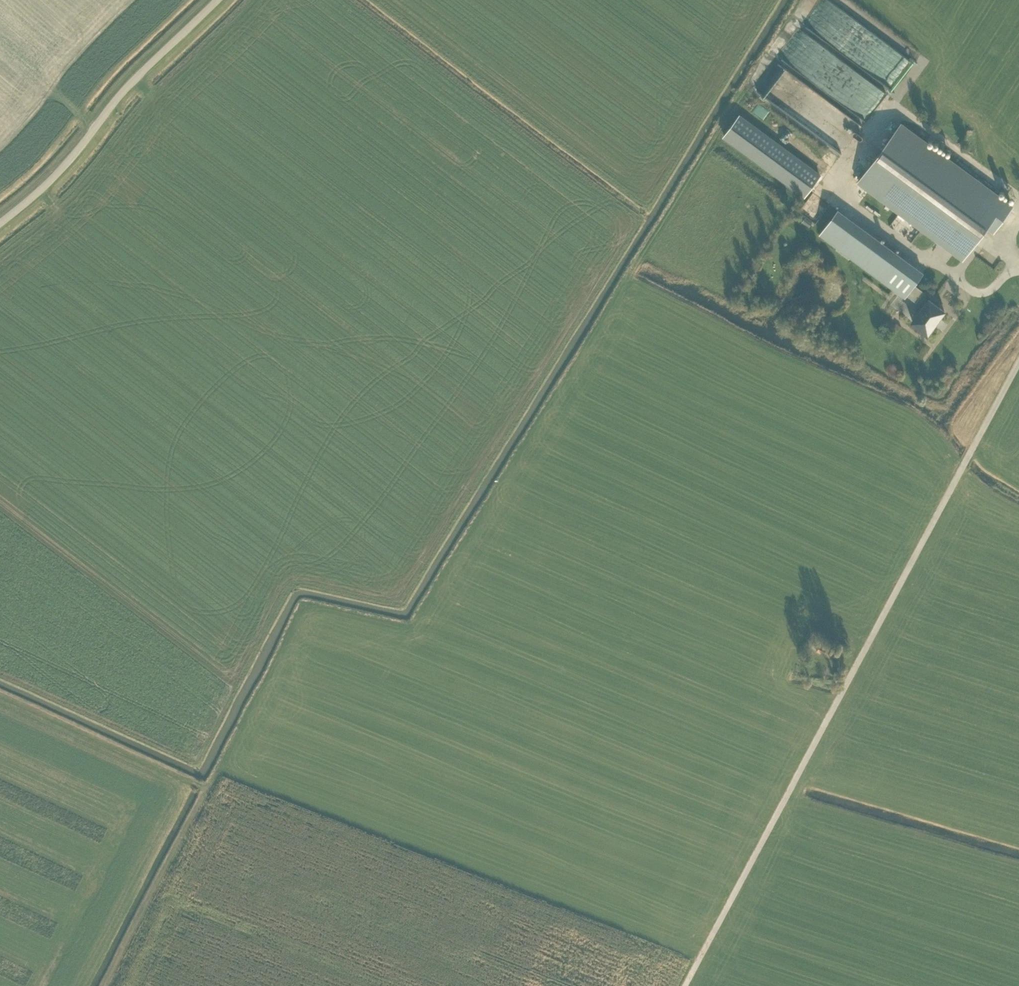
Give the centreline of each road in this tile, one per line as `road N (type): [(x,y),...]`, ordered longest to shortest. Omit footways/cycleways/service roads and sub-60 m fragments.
road 1 (unclassified): [(1018,362),(684,985)]
road 2 (unclassified): [(0,221),(215,0)]

